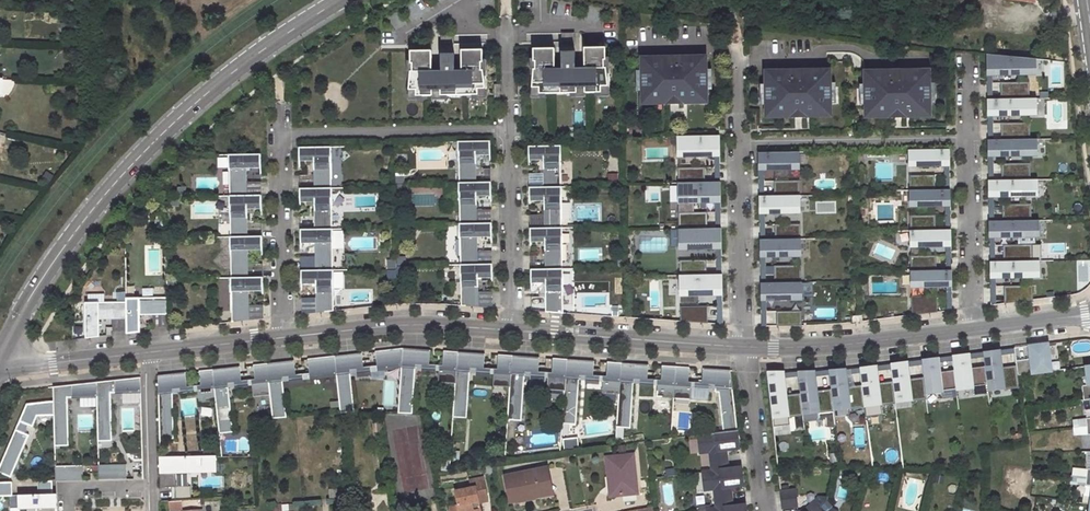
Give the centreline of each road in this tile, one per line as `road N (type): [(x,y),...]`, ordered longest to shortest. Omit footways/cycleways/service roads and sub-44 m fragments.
road 1 (tertiary): [(0,357),(70,239),(145,151),(228,76),(339,0)]
road 2 (residential): [(972,138),(739,145)]
road 3 (unclassified): [(512,330),(744,348)]
road 4 (unclassified): [(282,337),(436,325),(512,330)]
road 5 (residential): [(511,131),(281,138)]
road 6 (unclassified): [(744,348),(973,329)]
road 7 (residential): [(744,348),(739,145)]
road 8 (residential): [(281,138),(282,337)]
road 9 (residential): [(512,330),(511,131)]
road 10 (residential): [(973,329),(972,138)]
road 11 (residential): [(744,348),(763,510)]
road 12 (unclassified): [(0,371),(149,353)]
road 13 (unclassified): [(149,353),(282,337)]
road 14 (residential): [(154,485),(149,353)]

